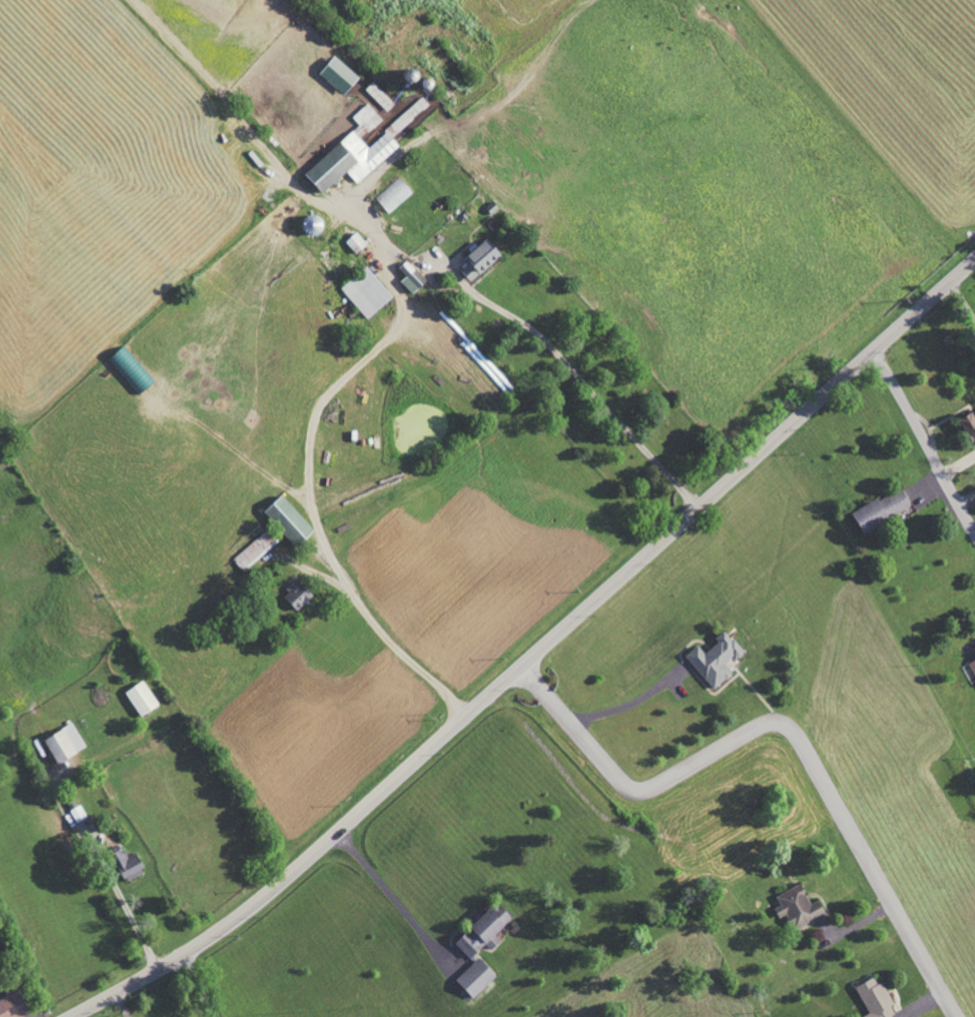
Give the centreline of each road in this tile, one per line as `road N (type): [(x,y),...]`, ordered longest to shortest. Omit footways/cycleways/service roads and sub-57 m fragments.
road 1 (primary): [(67,1016),(261,898),(974,259)]
road 2 (residential): [(782,722),(802,739),(959,1016)]
road 3 (residential): [(875,348),(974,530)]
road 4 (residential): [(523,665),(619,776),(642,787)]
road 5 (residential): [(642,787),(754,727),(782,722)]

